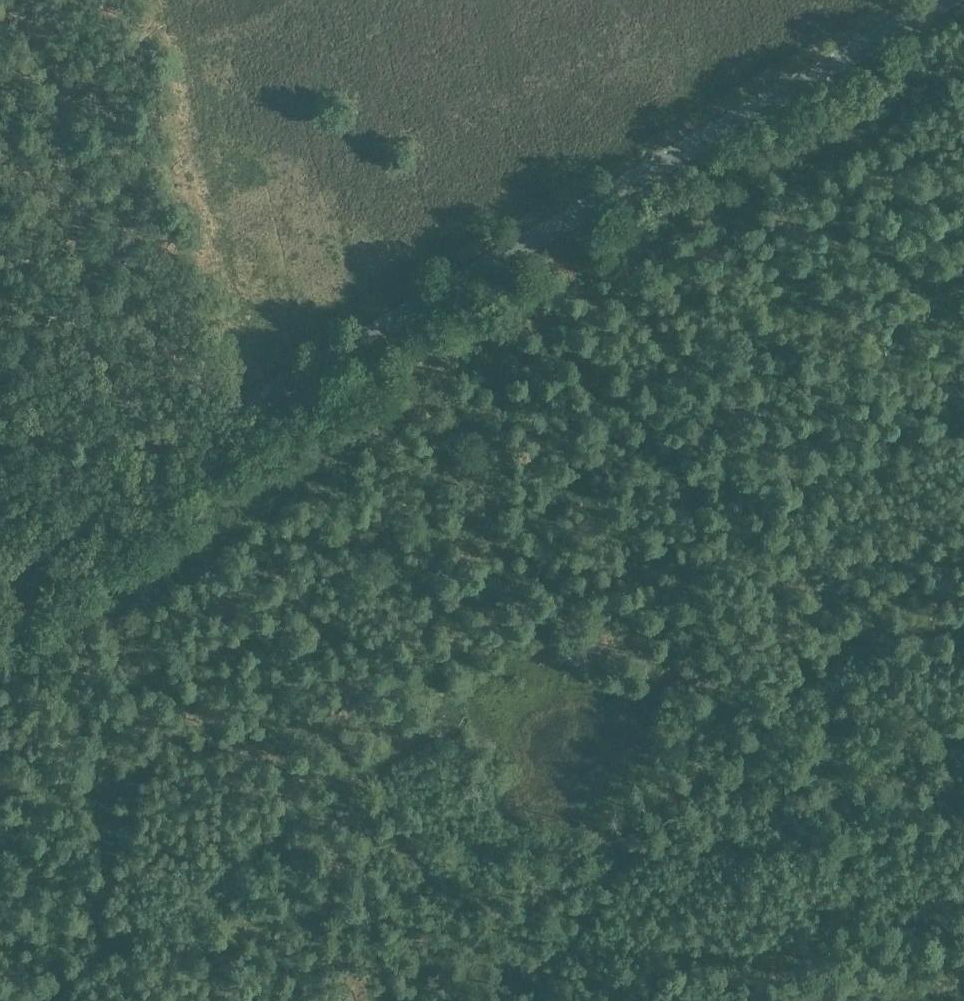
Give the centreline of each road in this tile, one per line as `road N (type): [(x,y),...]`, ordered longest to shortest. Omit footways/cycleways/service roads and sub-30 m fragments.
road 1 (tertiary): [(0,578),(271,394),(942,0)]

